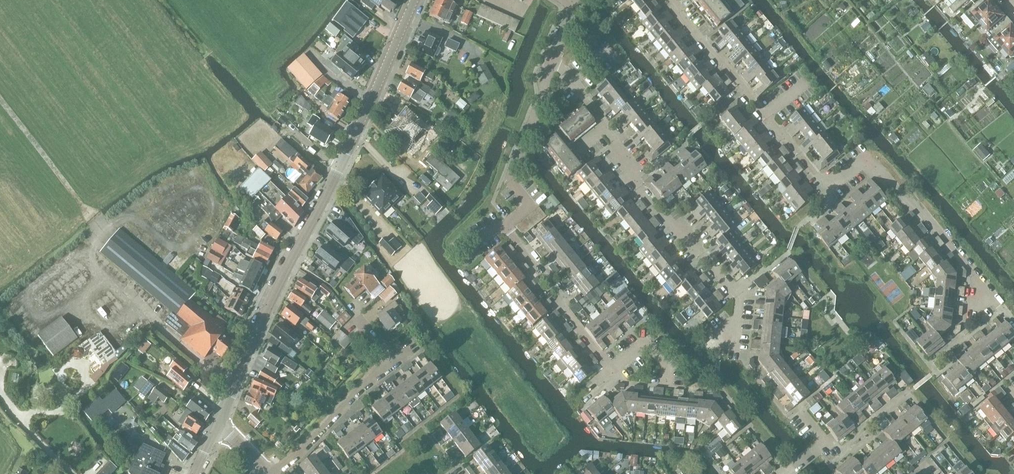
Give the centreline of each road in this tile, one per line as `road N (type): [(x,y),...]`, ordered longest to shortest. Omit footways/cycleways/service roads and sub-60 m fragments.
road 1 (tertiary): [(218,422),(419,0)]
road 2 (residential): [(971,273),(867,157),(826,191),(764,118)]
road 3 (residential): [(733,296),(629,183),(628,163),(605,124)]
road 4 (residential): [(614,370),(502,226)]
road 5 (track): [(0,97),(105,230)]
road 6 (unclassified): [(278,473),(392,361)]
road 7 (residential): [(764,118),(669,0)]
road 8 (residential): [(614,370),(645,344),(679,385),(719,388)]
road 9 (unclassified): [(510,182),(553,60)]

